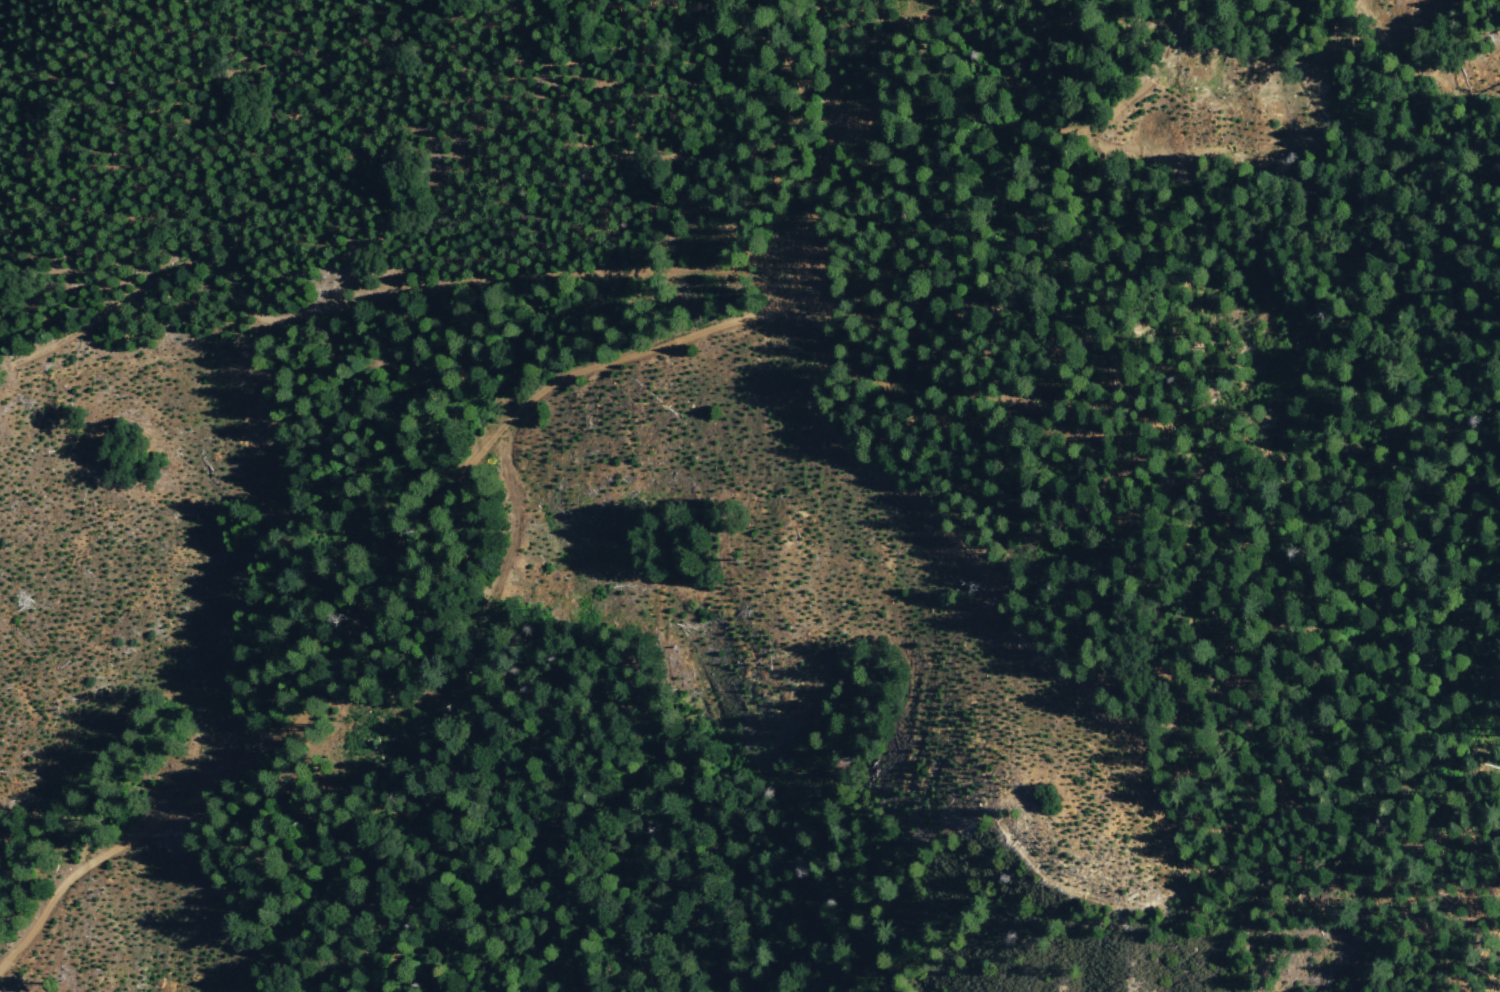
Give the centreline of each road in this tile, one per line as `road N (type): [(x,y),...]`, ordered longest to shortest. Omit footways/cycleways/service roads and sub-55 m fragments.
road 1 (track): [(0,964),(33,914),(229,771),(305,699),(367,616),(479,432),(574,373),(775,298),(808,264),(823,0)]

